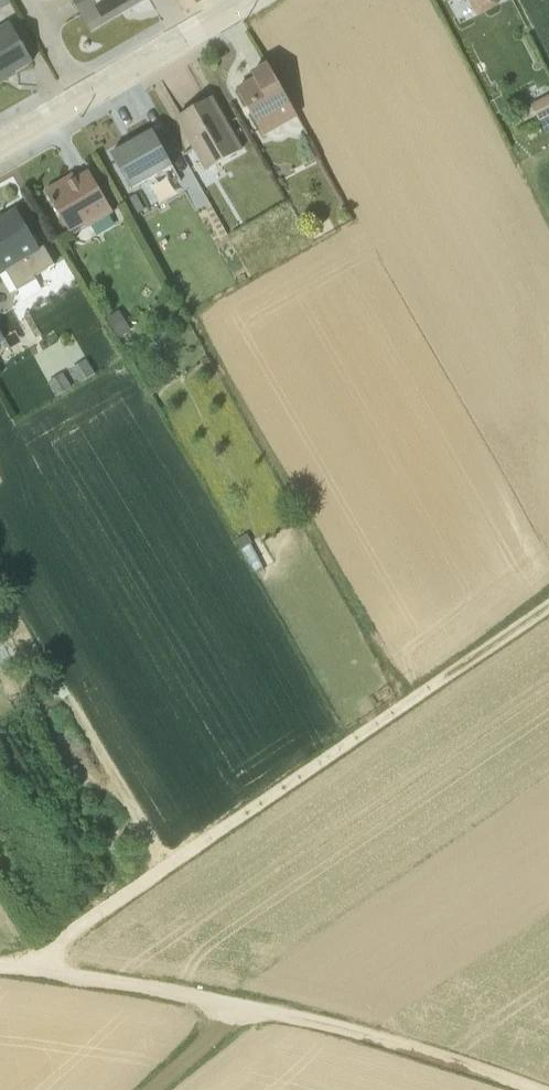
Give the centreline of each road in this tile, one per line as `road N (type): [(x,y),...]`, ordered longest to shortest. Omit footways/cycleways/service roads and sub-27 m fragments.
road 1 (track): [(548,608),(25,967)]
road 2 (unclassified): [(528,1089),(242,1005)]
road 3 (residential): [(242,0),(0,139)]
road 4 (unclassified): [(242,1005),(0,965)]
road 5 (unclassified): [(242,1005),(146,1089)]

